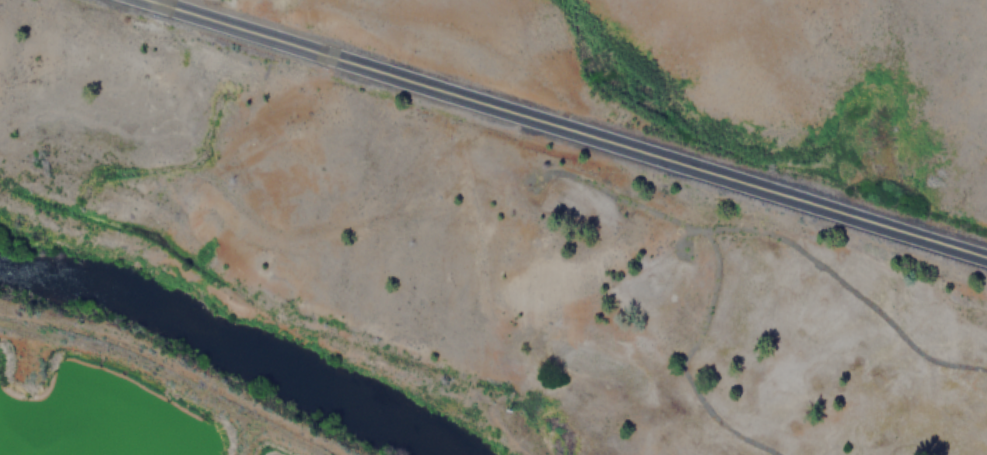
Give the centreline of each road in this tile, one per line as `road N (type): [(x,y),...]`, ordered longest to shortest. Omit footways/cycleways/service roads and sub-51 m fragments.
road 1 (tertiary): [(143,0),(986,256)]

